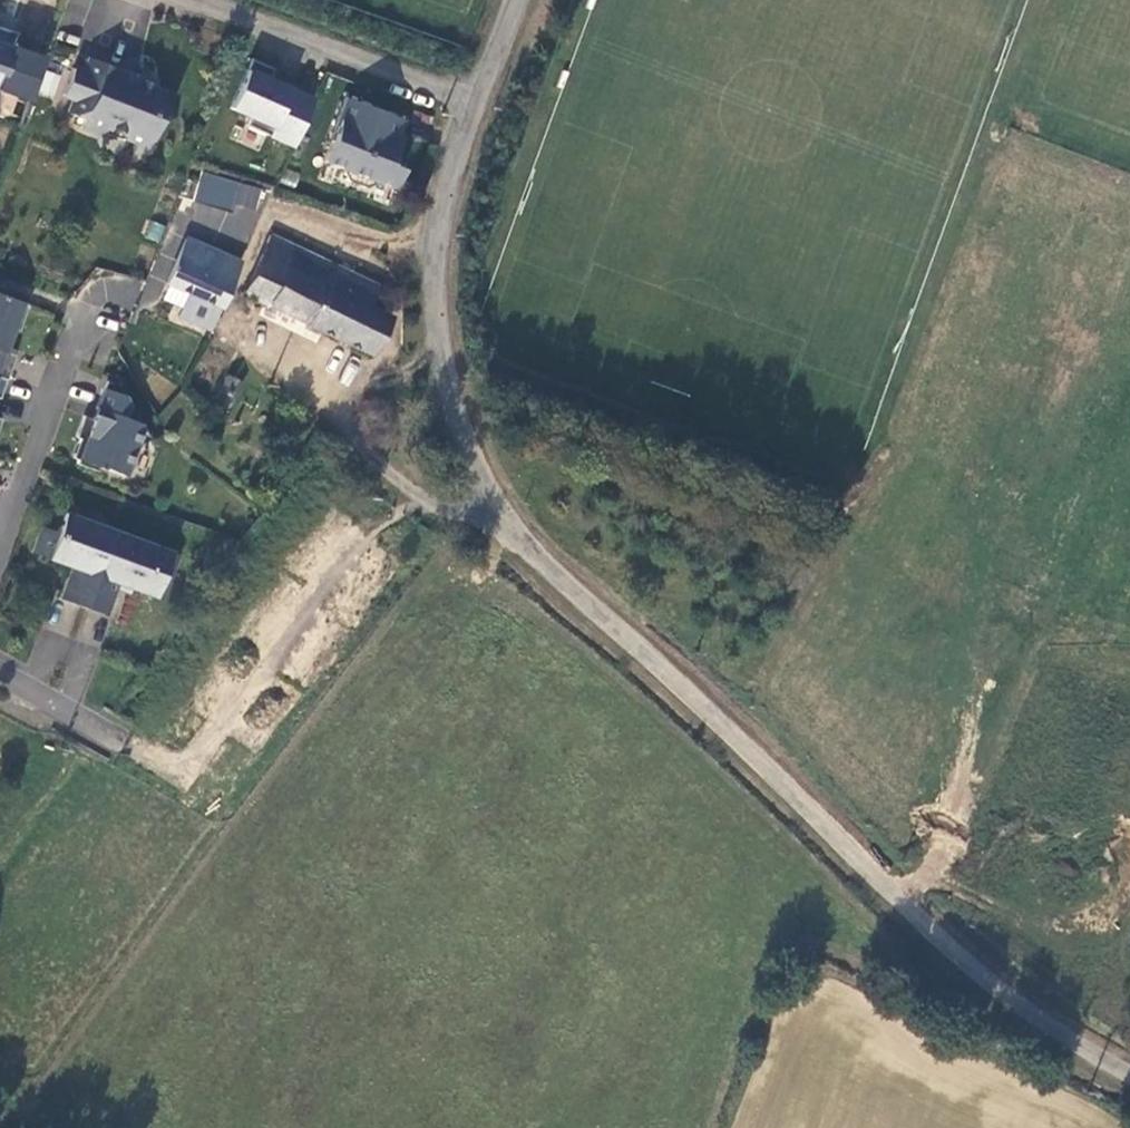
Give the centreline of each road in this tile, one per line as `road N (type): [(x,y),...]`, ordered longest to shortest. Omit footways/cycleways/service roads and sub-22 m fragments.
road 1 (unclassified): [(1129,1077),(975,971),(553,572),(498,504)]
road 2 (residential): [(498,504),(462,513),(434,505),(393,508),(365,533),(187,771),(0,681)]
road 3 (unclassified): [(498,504),(460,411),(439,288),(448,195),(479,94)]
road 4 (residential): [(203,0),(479,94)]
road 5 (residential): [(90,315),(0,562)]

